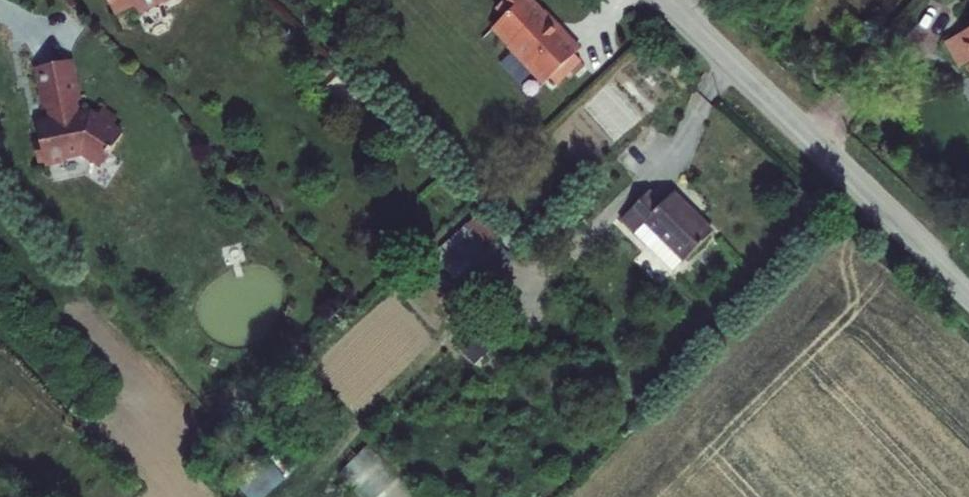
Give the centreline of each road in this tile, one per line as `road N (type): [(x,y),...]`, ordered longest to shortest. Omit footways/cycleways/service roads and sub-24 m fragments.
road 1 (tertiary): [(642,0),(968,312)]

